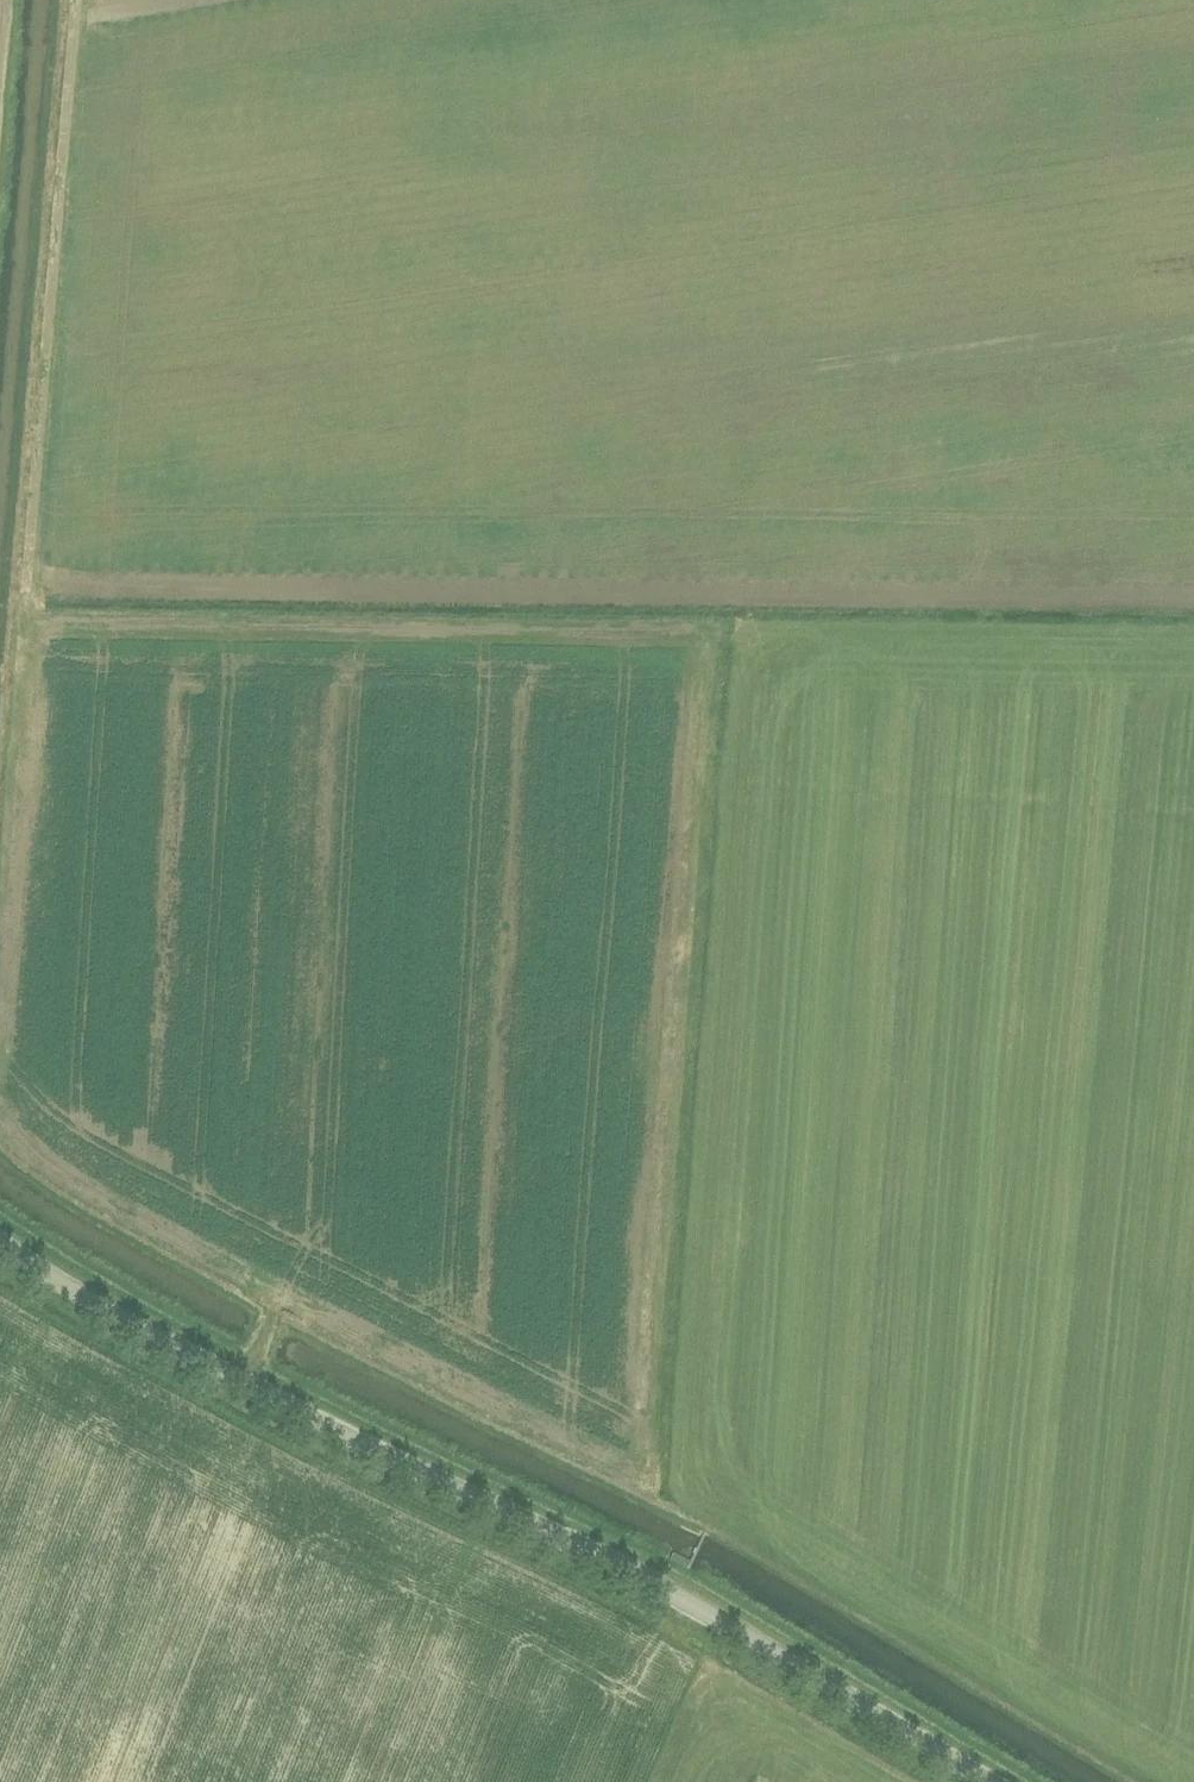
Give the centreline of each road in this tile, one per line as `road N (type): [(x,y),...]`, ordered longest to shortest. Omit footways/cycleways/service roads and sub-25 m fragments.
road 1 (unclassified): [(989,1781),(724,1624),(371,1452),(100,1307),(0,1241)]
road 2 (track): [(76,0),(23,591)]

